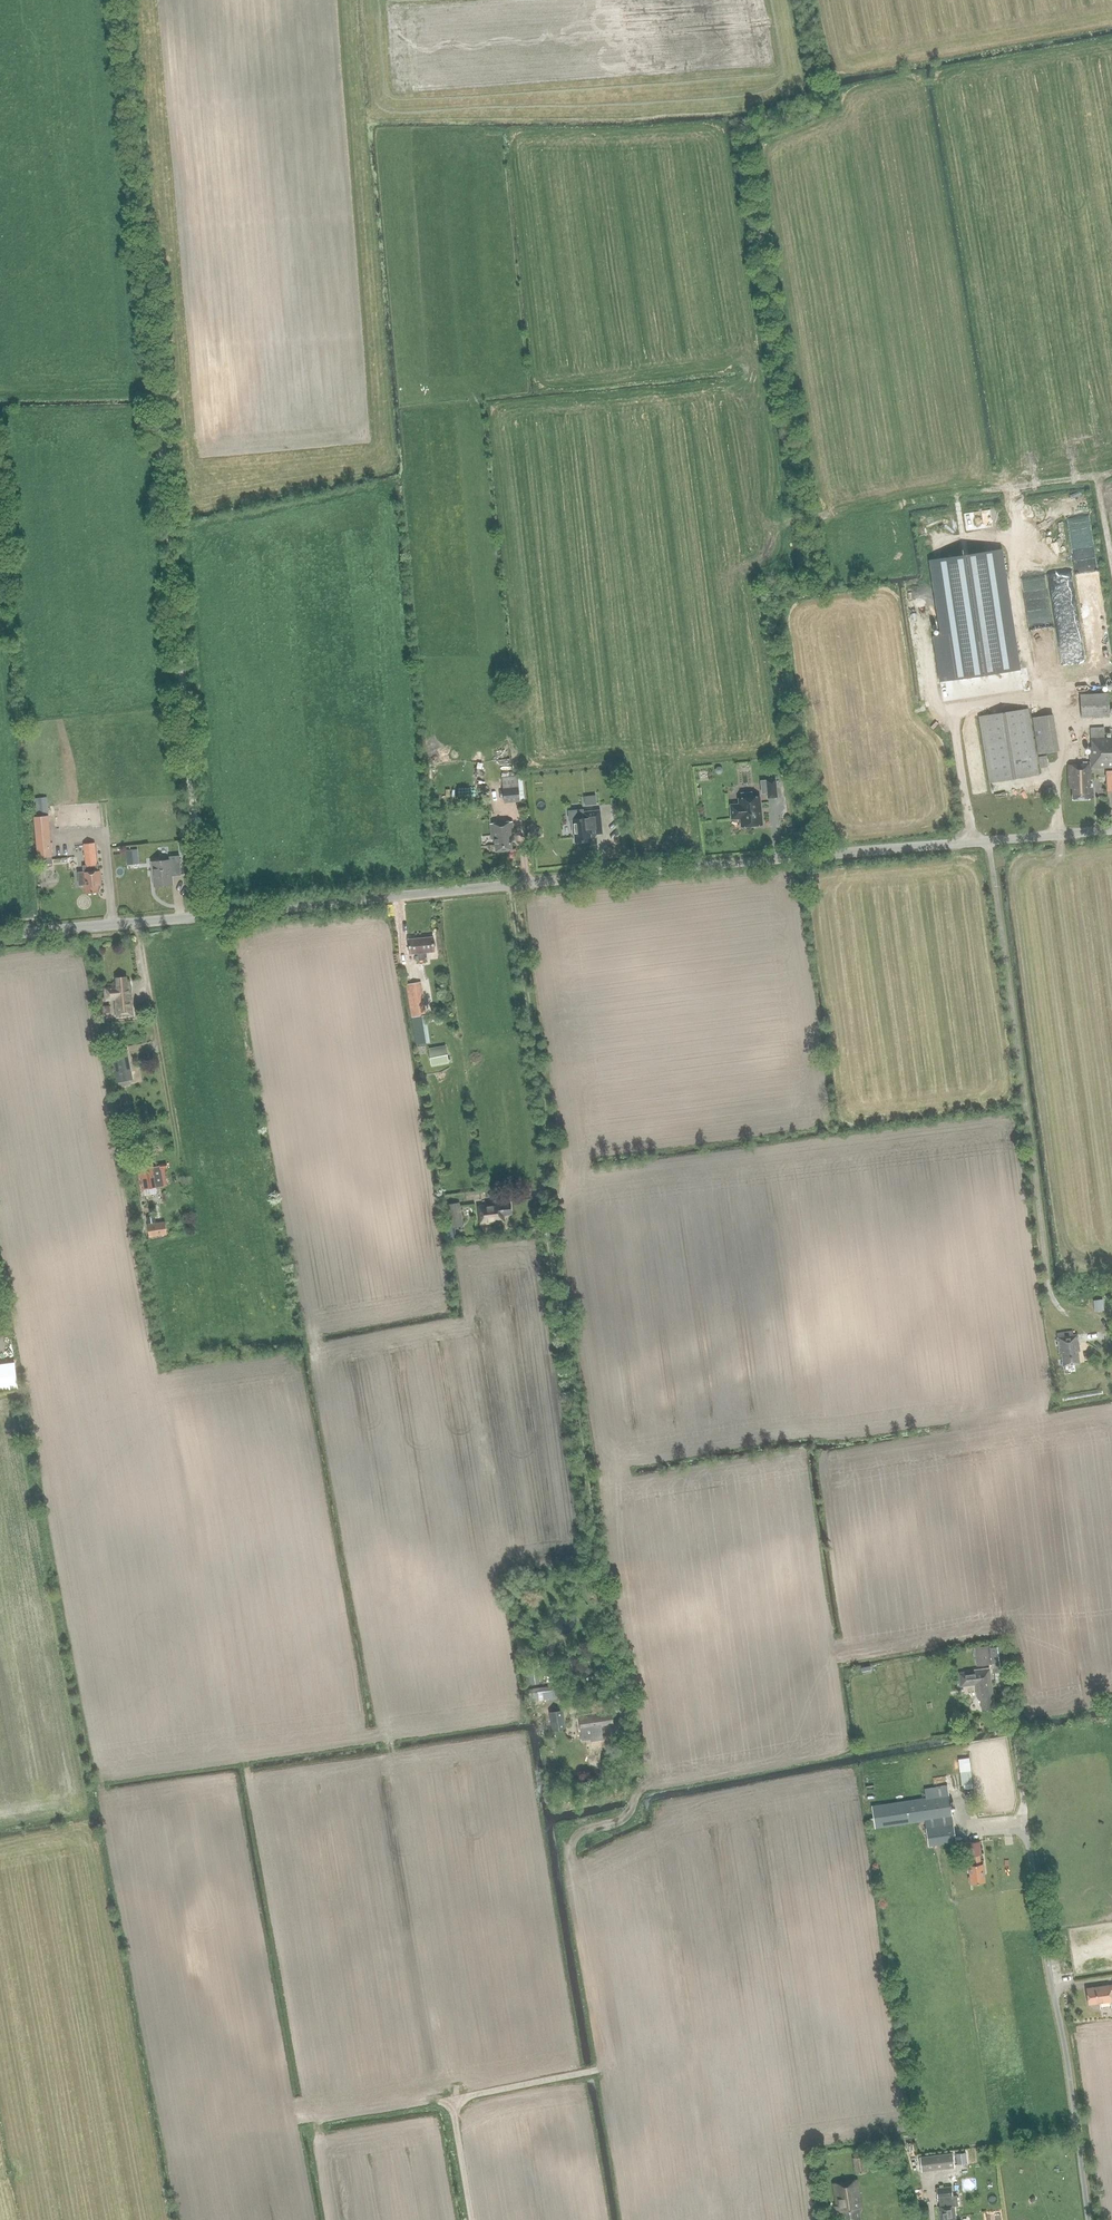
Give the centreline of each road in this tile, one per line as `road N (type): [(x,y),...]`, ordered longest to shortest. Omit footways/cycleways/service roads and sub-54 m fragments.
road 1 (tertiary): [(0,937),(1111,830)]
road 2 (track): [(511,887),(549,1164),(544,1199),(619,1697)]
road 3 (unclassified): [(1089,2219),(1015,1727)]

